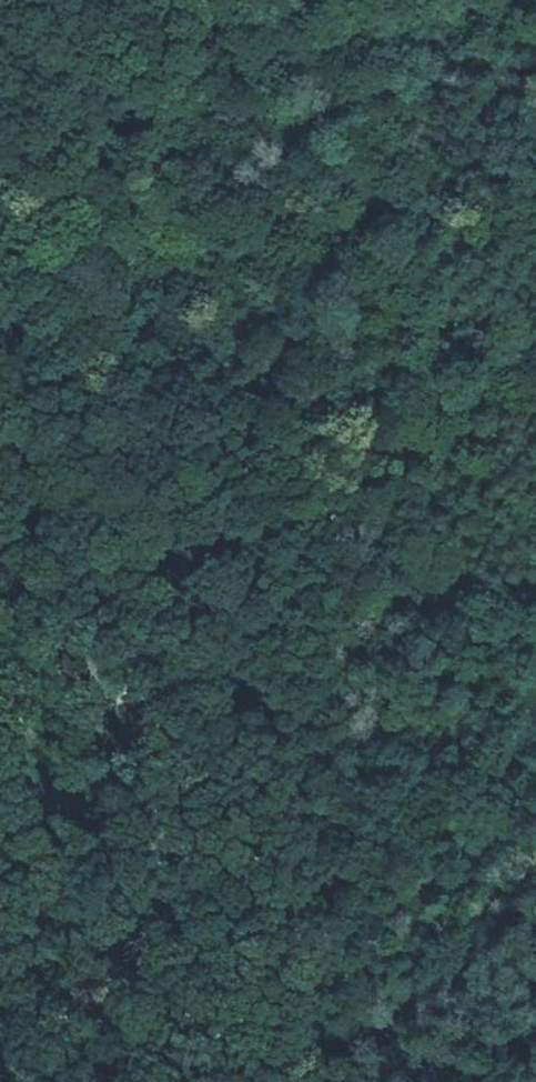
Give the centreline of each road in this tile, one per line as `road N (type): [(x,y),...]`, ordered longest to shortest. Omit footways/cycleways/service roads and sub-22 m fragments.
road 1 (track): [(104,128),(228,681),(331,1081)]
road 2 (track): [(535,623),(0,724)]
road 3 (track): [(0,175),(313,16),(361,0)]

